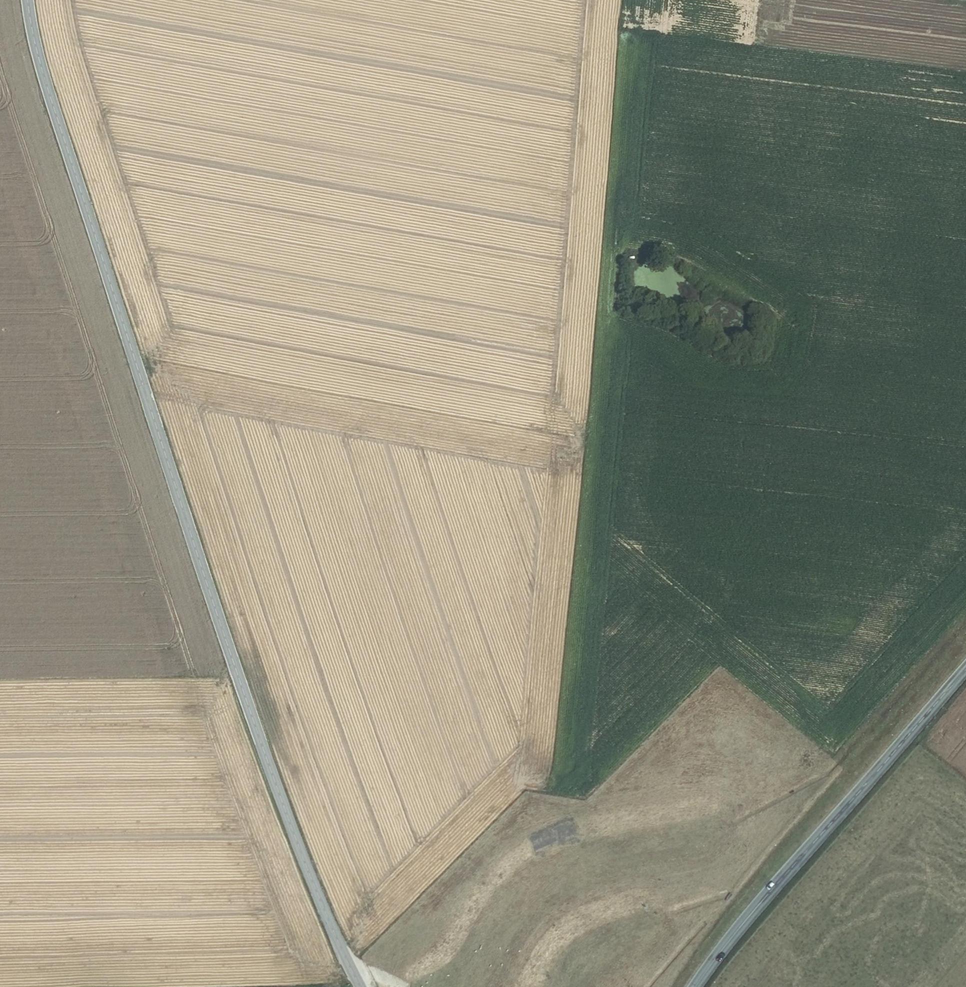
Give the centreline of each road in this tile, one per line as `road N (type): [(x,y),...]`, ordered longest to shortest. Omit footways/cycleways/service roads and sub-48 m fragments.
road 1 (tertiary): [(28,0),(64,140),(242,692),(319,903),(360,986)]
road 2 (tertiary): [(965,674),(806,845),(695,986)]

